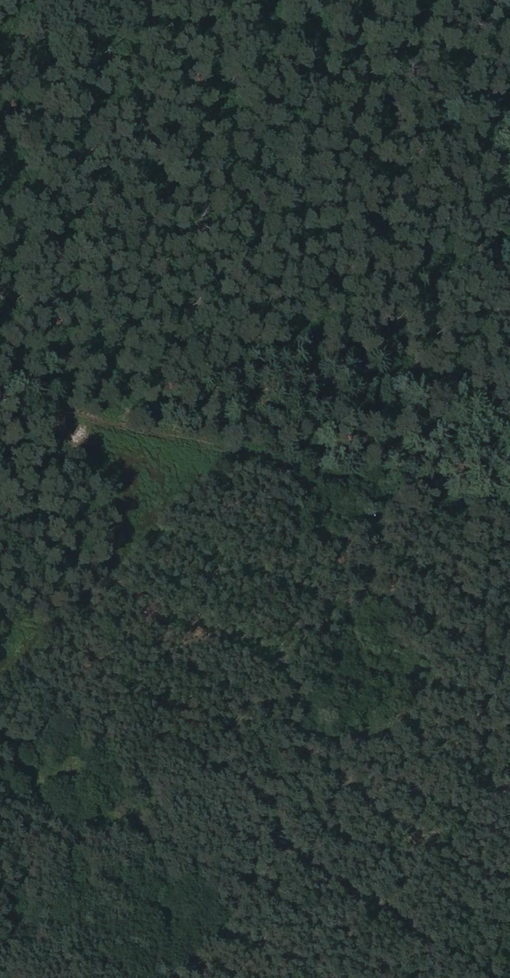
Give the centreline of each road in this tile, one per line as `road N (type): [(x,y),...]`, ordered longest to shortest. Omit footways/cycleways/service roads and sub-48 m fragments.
road 1 (track): [(509,530),(0,405)]

